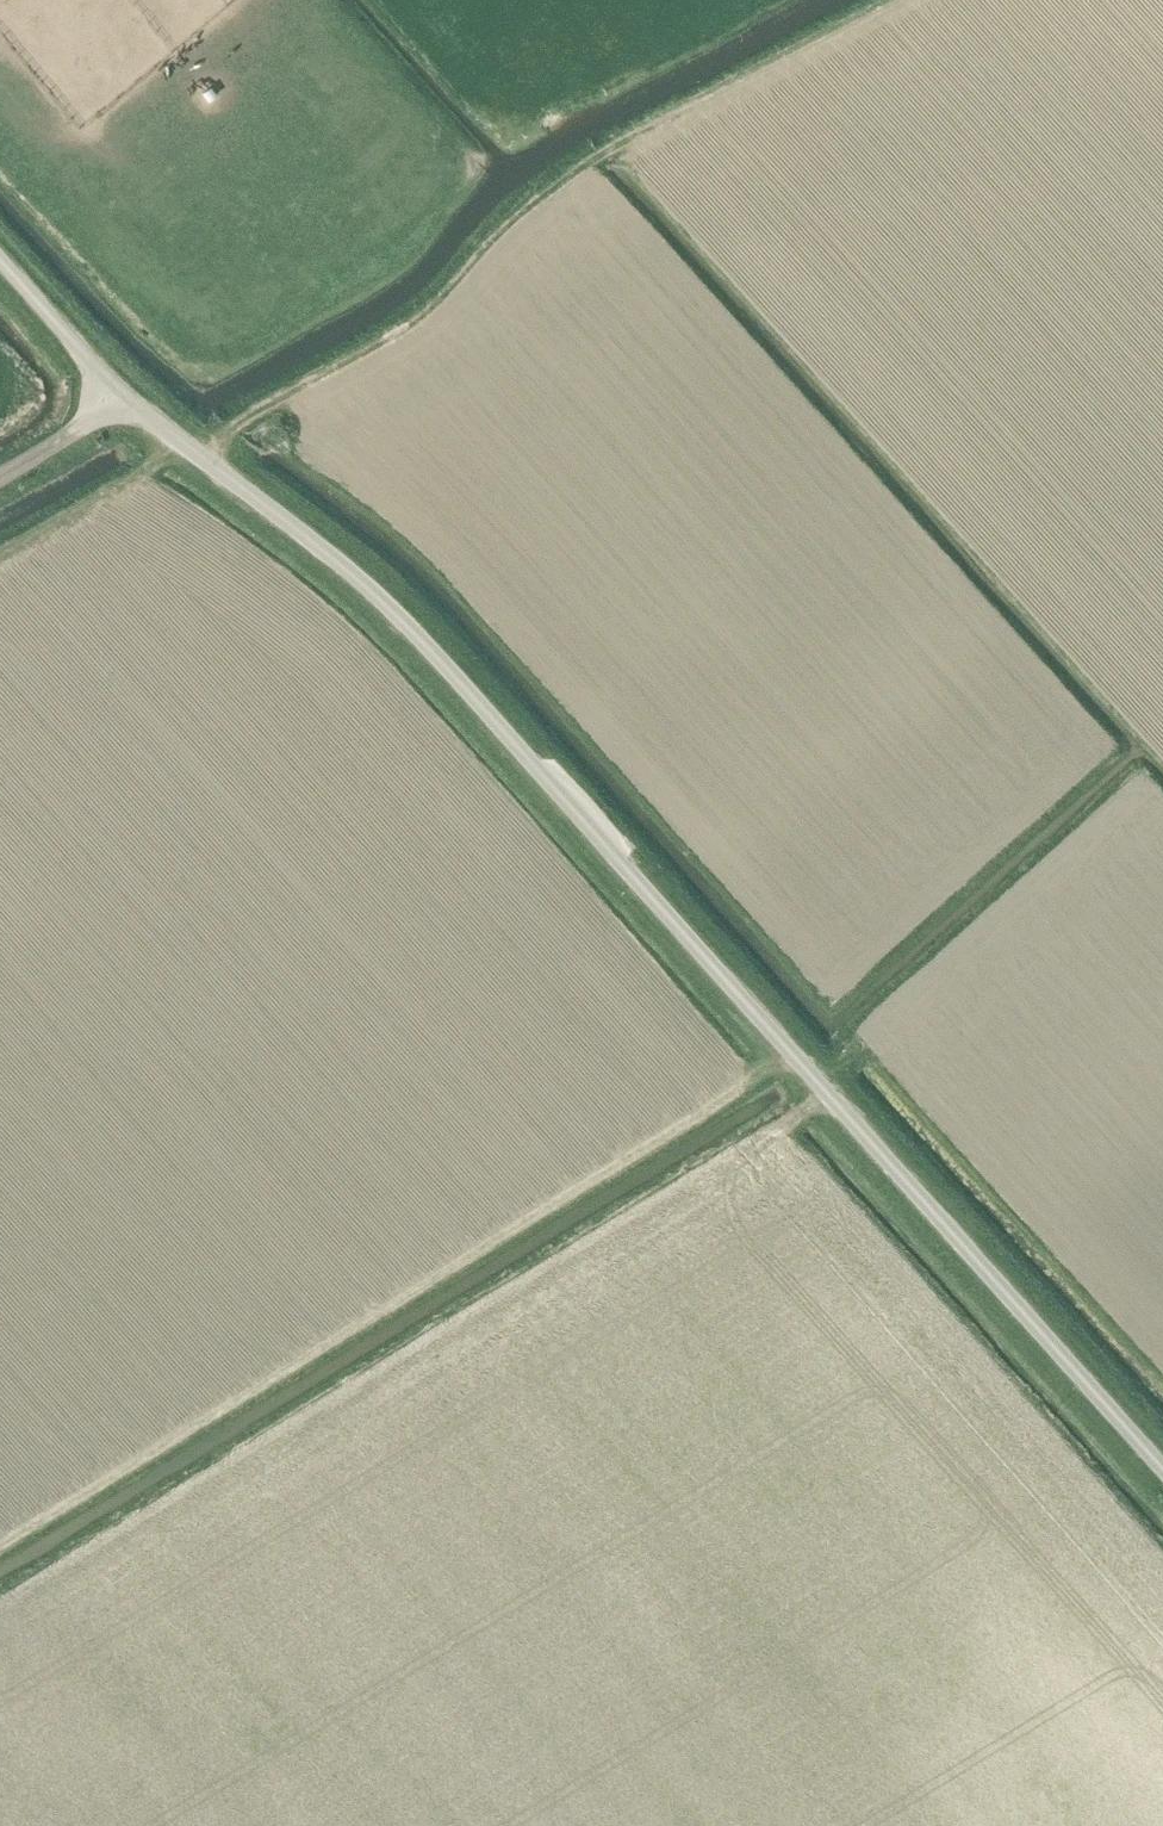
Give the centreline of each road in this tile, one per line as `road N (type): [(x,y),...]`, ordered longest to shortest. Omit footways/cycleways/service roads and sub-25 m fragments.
road 1 (unclassified): [(1162,1469),(425,643),(340,563),(119,391),(0,263)]

